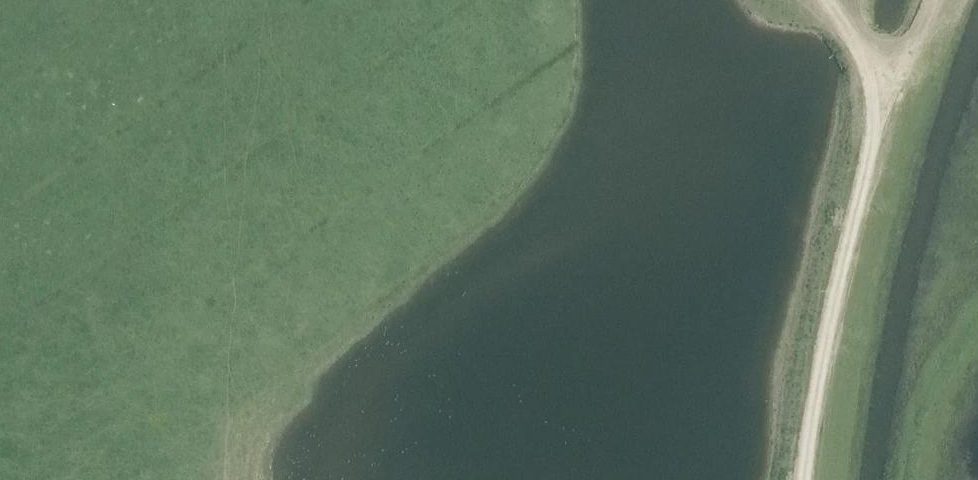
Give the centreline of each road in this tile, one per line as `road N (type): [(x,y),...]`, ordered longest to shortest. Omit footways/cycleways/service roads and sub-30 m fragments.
road 1 (track): [(802,479),(849,217),(888,80),(930,0)]

